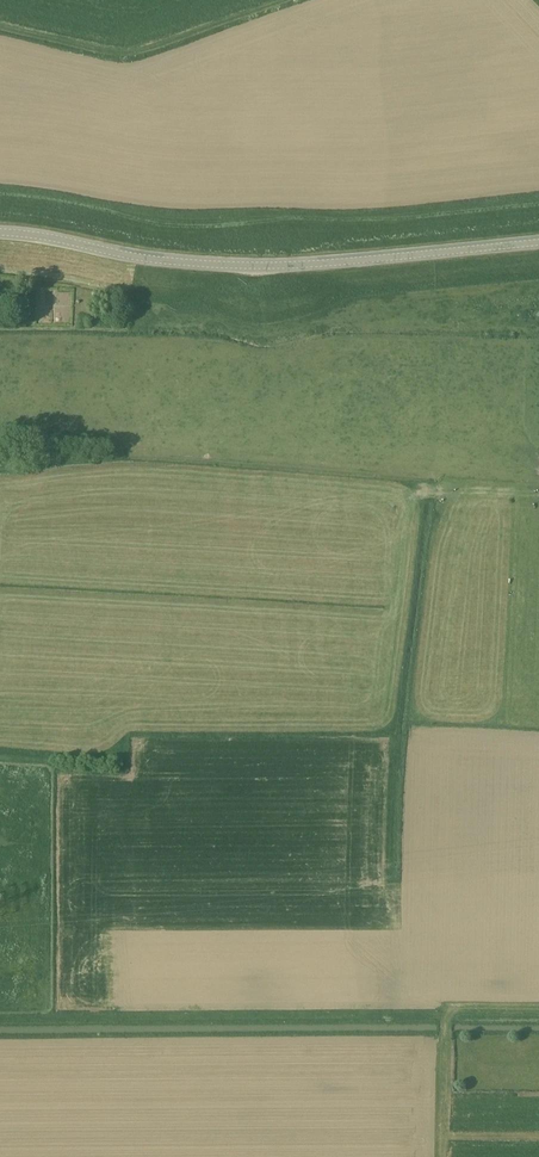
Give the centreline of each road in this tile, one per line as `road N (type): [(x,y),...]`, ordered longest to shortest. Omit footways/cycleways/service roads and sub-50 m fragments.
road 1 (tertiary): [(0,233),(177,267),(239,269),(538,245)]
road 2 (track): [(293,0),(124,56),(0,27)]

